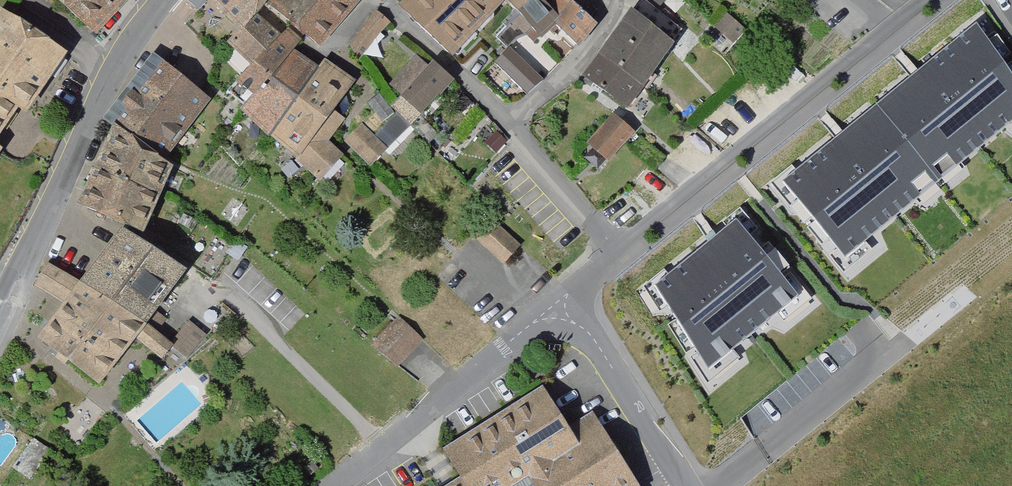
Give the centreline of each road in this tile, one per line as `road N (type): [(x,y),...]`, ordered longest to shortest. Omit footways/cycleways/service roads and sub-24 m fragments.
road 1 (residential): [(931,0),(580,288)]
road 2 (unclassified): [(6,295),(117,66),(165,0)]
road 3 (residential): [(332,485),(535,314)]
road 4 (unclassified): [(696,485),(580,288)]
road 5 (residential): [(506,128),(591,223),(580,288)]

